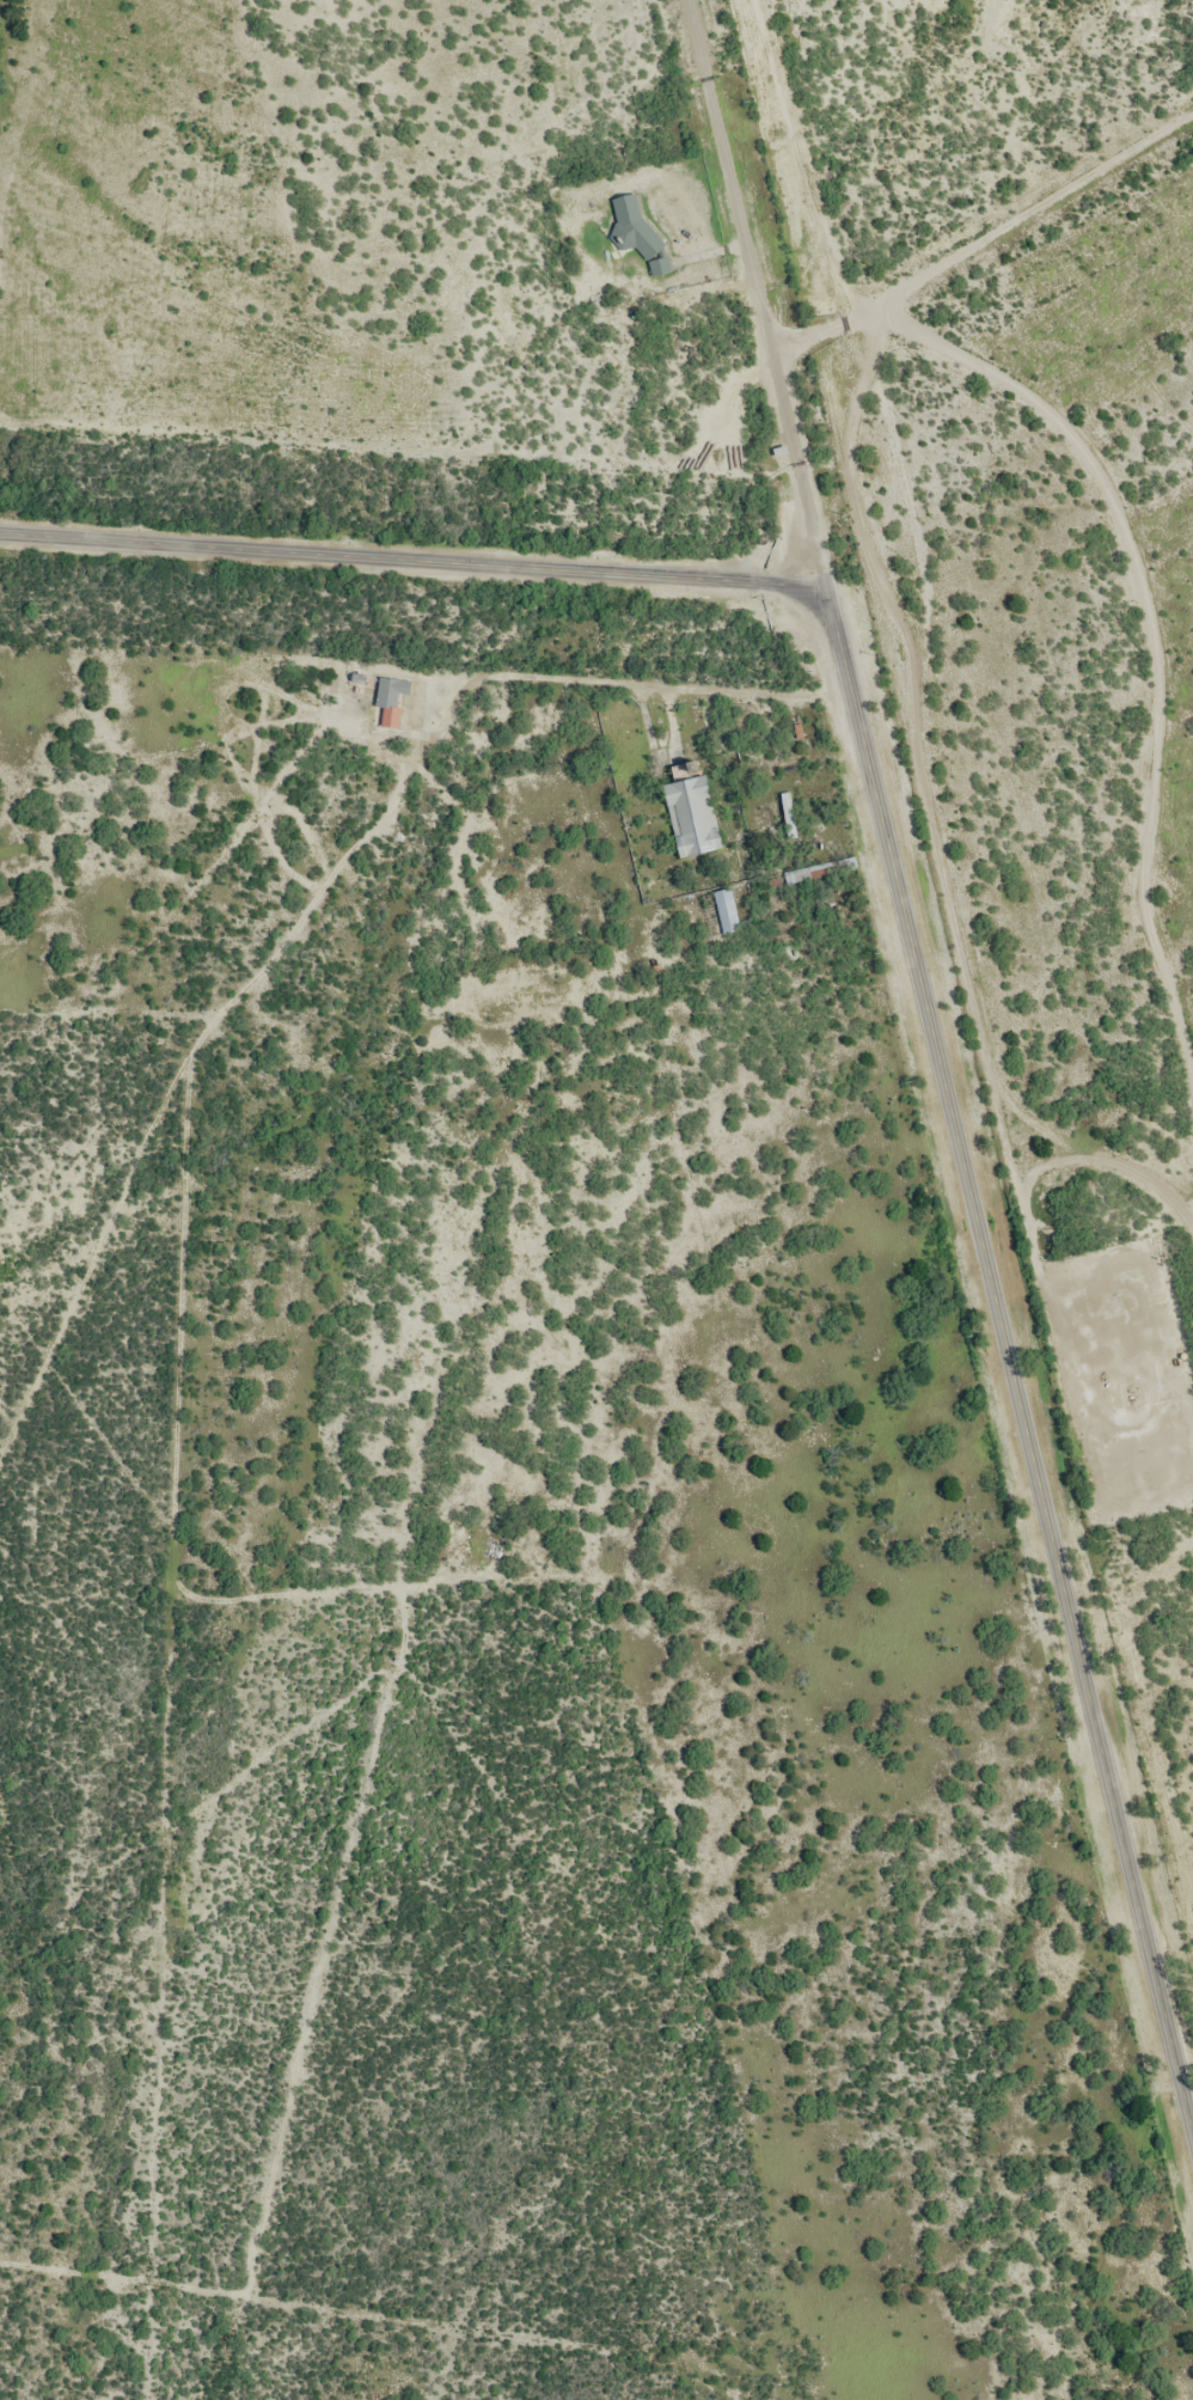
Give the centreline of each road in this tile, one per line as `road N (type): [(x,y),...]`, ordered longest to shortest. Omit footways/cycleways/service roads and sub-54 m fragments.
road 1 (tertiary): [(1192,2140),(831,596)]
road 2 (tertiary): [(831,596),(0,530)]
road 3 (residential): [(831,596),(688,0)]

